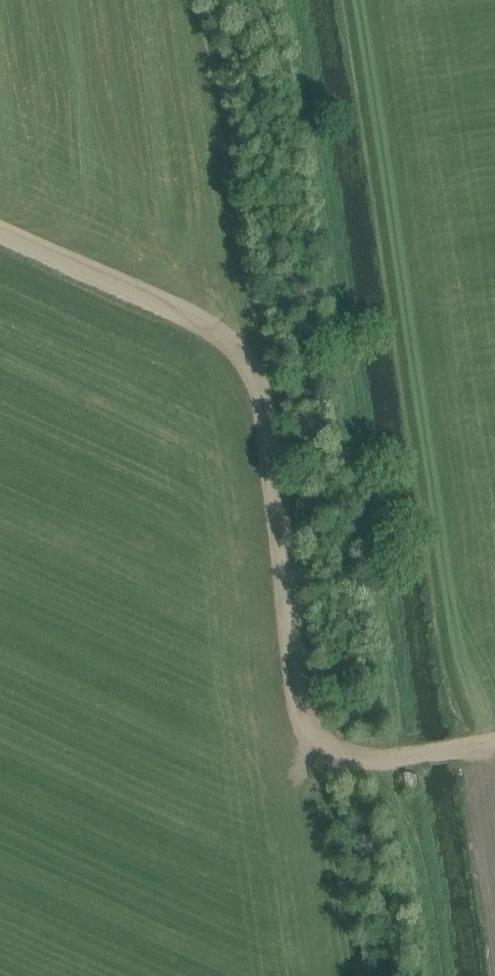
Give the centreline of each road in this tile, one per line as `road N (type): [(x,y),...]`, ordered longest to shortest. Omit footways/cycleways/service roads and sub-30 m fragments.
road 1 (track): [(294,0),(401,725),(396,783),(420,830),(439,975)]
road 2 (track): [(0,234),(241,355),(257,400),(303,748),(362,760),(494,747)]

